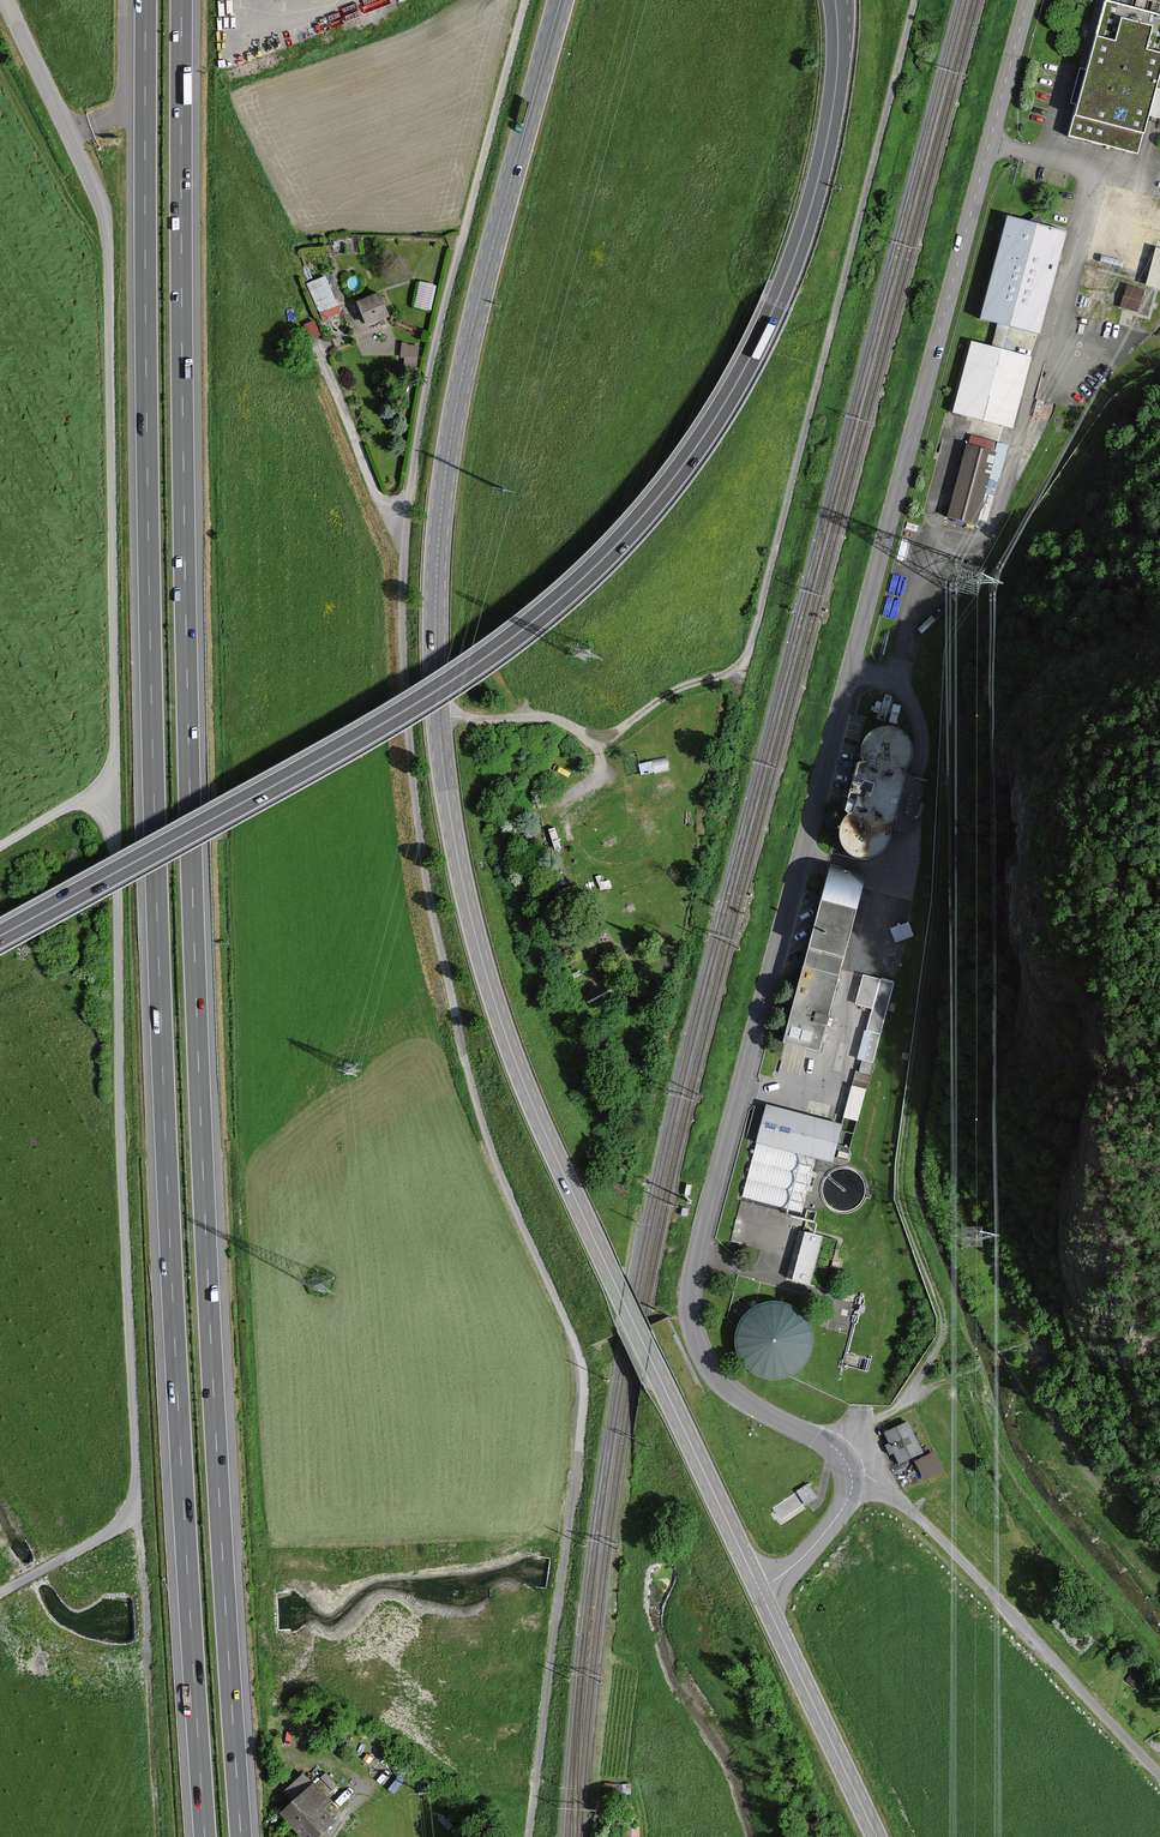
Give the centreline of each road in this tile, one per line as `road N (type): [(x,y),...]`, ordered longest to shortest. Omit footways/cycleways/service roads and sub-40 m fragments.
road 1 (motorway): [(146,0),(152,731),(173,1313),(205,1836)]
road 2 (motorway): [(241,1836),(193,907),(182,0)]
road 3 (unclassified): [(0,1593),(121,1524),(136,1469),(121,1129),(108,239),(97,194),(5,0)]
road 4 (primary): [(560,0),(452,426),(438,553),(441,758),(458,869),(522,1079),(759,1588)]
road 5 (secondary): [(0,937),(425,698),(540,616),(631,529),(717,416),(791,265),(832,114),(839,0)]
road 6 (unclassified): [(851,1470),(830,1445),(718,1377),(692,1316),(694,1267),(942,327)]
road 7 (track): [(1159,374),(1114,409),(950,652),(936,900),(900,1199),(945,1319),(940,1345),(905,1402),(876,1419),(851,1470)]
road 8 (track): [(527,0),(424,394),(404,557),(413,768),(455,1020)]
road 9 (track): [(438,717),(552,717),(598,744),(667,694),(742,661),(916,0)]
road 10 (unclassified): [(529,1836),(582,1371),(497,1178),(455,1020)]
road 11 (unclassified): [(1159,1774),(986,1582),(864,1472),(851,1470)]
road 12 (unclassified): [(1027,0),(942,327)]
road 13 (primary): [(759,1588),(876,1836)]
road 14 (unclassified): [(759,1588),(827,1530),(851,1489),(851,1470)]
road 15 (track): [(113,789),(0,848)]

